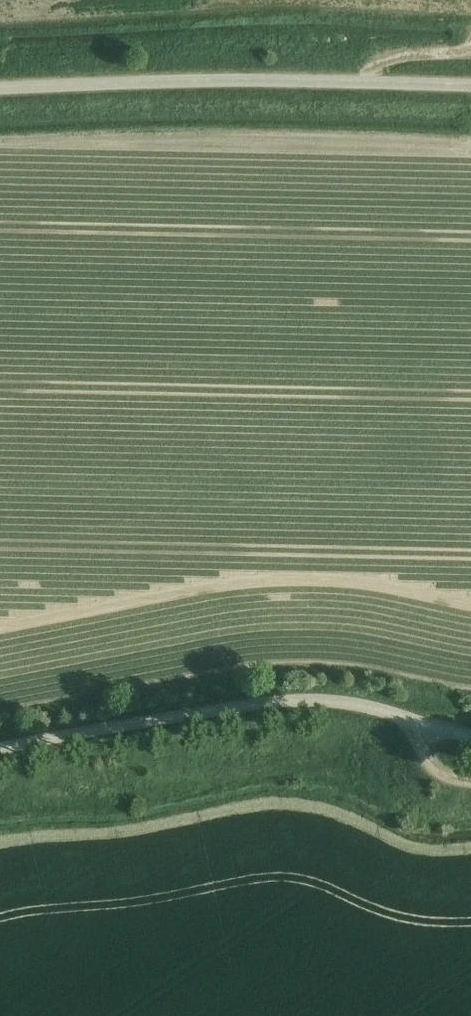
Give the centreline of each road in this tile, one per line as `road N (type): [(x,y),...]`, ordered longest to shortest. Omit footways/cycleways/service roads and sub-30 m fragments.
road 1 (unclassified): [(0,748),(307,699),(358,704),(470,735)]
road 2 (unclassified): [(470,92),(0,93)]

